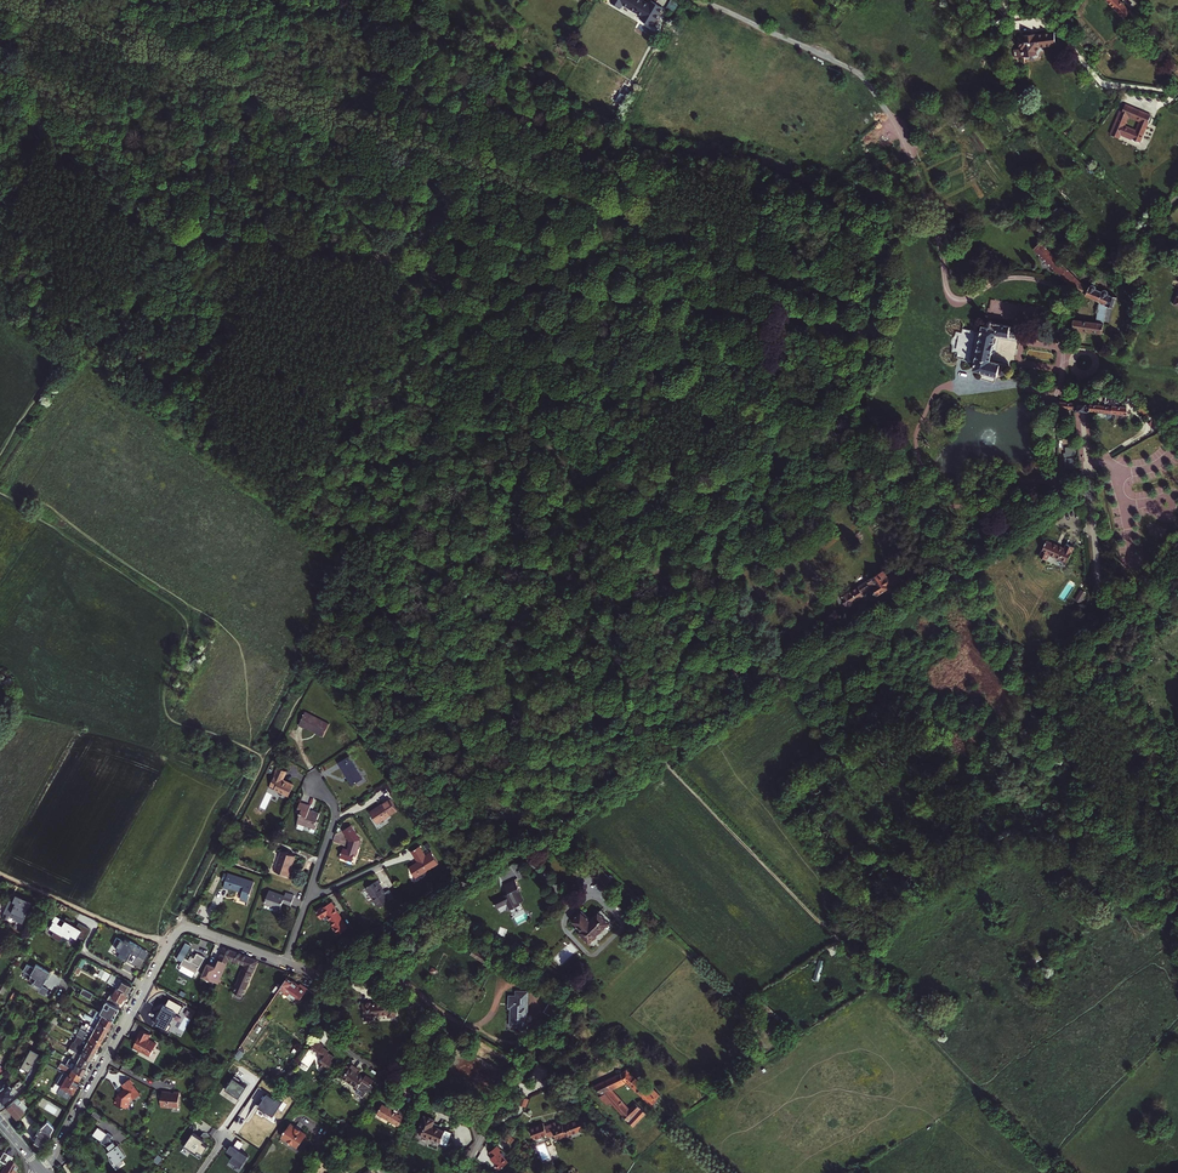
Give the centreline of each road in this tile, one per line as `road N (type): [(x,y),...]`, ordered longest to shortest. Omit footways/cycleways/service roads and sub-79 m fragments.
road 1 (track): [(41,0),(236,72),(652,558),(755,695)]
road 2 (residential): [(1089,485),(328,969),(286,962)]
road 3 (track): [(236,72),(846,291)]
road 4 (track): [(660,756),(1063,1172)]
road 5 (track): [(398,261),(844,326)]
road 6 (track): [(604,291),(767,503),(665,575)]
road 7 (residential): [(286,962),(179,930),(41,1170)]
road 8 (residential): [(1177,546),(1105,609),(1089,485)]
road 9 (track): [(0,875),(170,943)]
road 10 (residential): [(308,899),(335,815),(315,774)]

